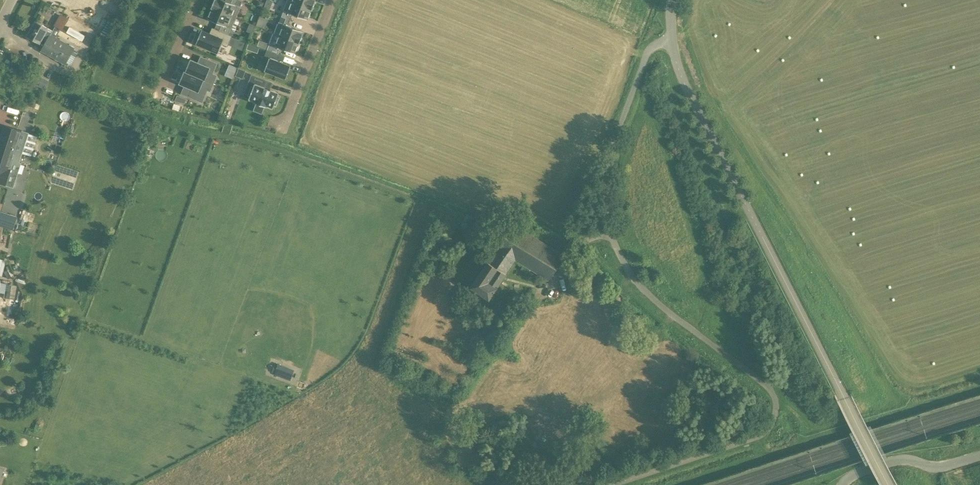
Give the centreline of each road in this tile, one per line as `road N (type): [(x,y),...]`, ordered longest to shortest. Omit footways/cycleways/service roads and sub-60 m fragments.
road 1 (motorway): [(892,0),(717,173),(549,310),(276,484)]
road 2 (motorway): [(334,484),(614,295),(732,198),(931,0)]
road 3 (unclassified): [(671,34),(691,97),(883,475)]
road 4 (unclassified): [(775,414),(776,395),(672,318),(617,258),(610,236),(613,149),(650,50),(671,34)]
road 5 (unclassified): [(843,484),(899,461),(941,466),(979,455)]
road 6 (residential): [(285,130),(332,0)]

